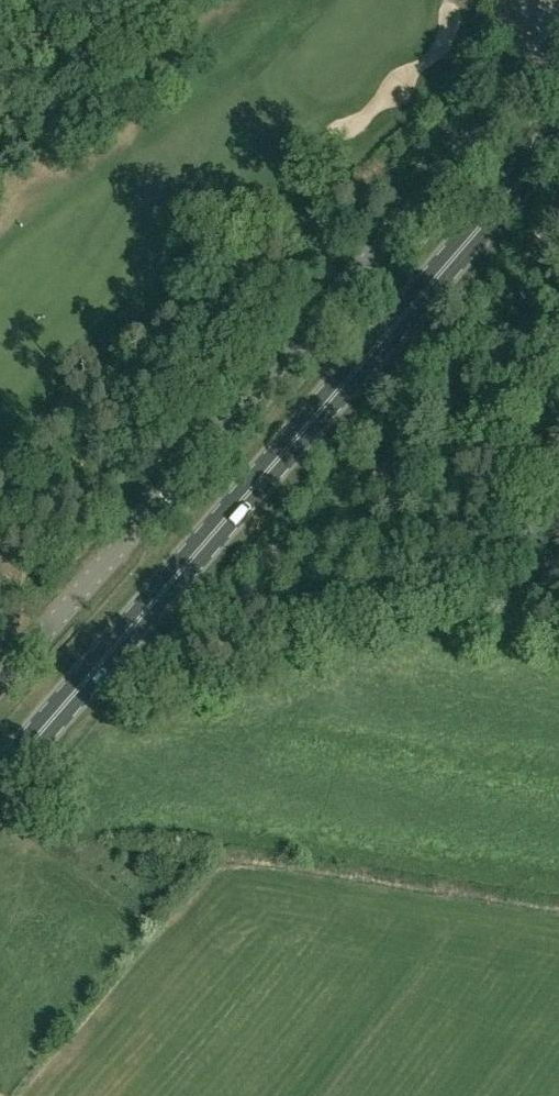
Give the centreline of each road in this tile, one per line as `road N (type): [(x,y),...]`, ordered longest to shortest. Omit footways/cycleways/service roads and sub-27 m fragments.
road 1 (unclassified): [(0,686),(558,41)]
road 2 (primary): [(0,778),(558,136)]

